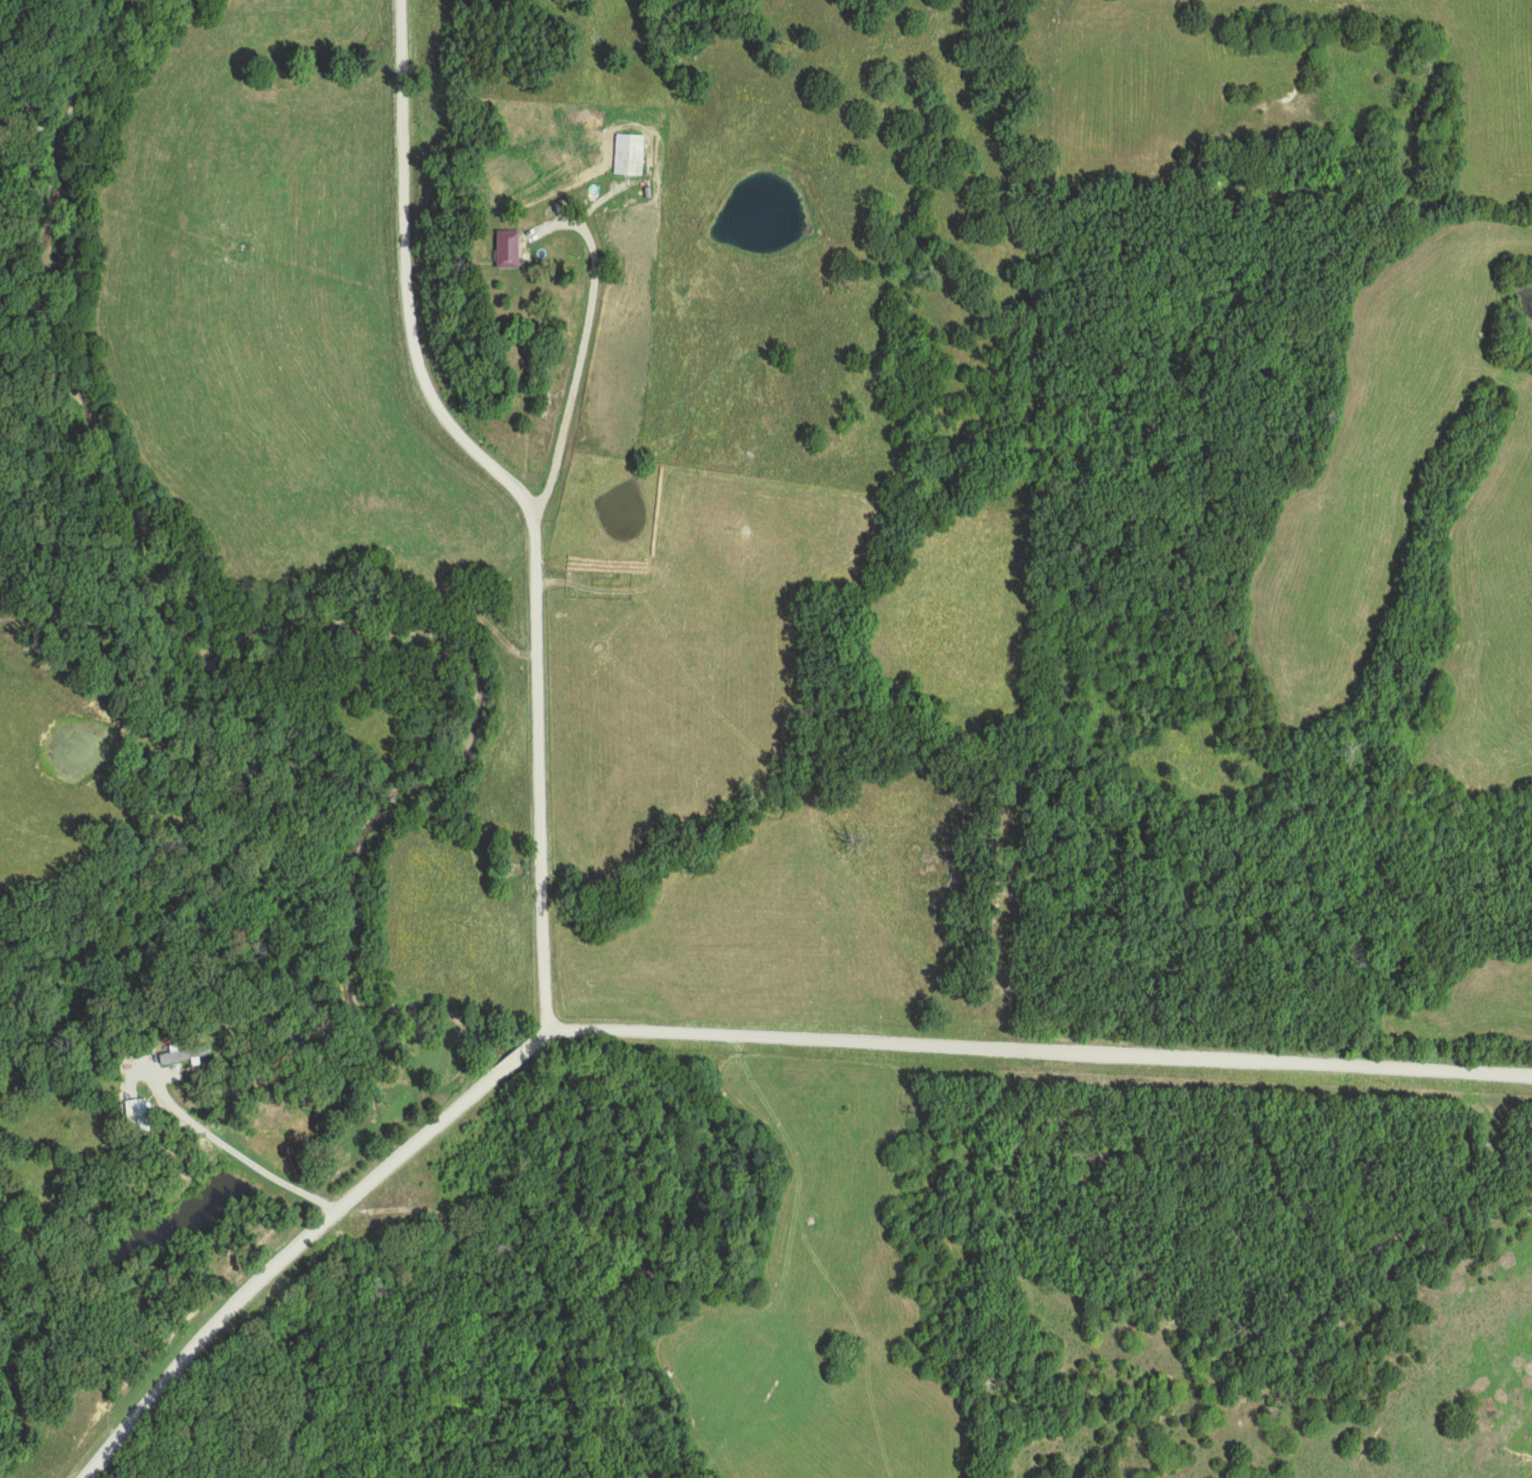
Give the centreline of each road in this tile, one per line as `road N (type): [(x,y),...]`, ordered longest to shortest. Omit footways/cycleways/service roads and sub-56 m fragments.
road 1 (residential): [(78,1477),(229,1304),(549,1031),(1531,1076)]
road 2 (residential): [(549,1031),(535,518),(527,499),(444,419),(419,368),(410,293),(406,0)]
road 3 (track): [(668,181),(704,167),(832,30),(869,10),(971,4),(1069,17),(1155,0)]

